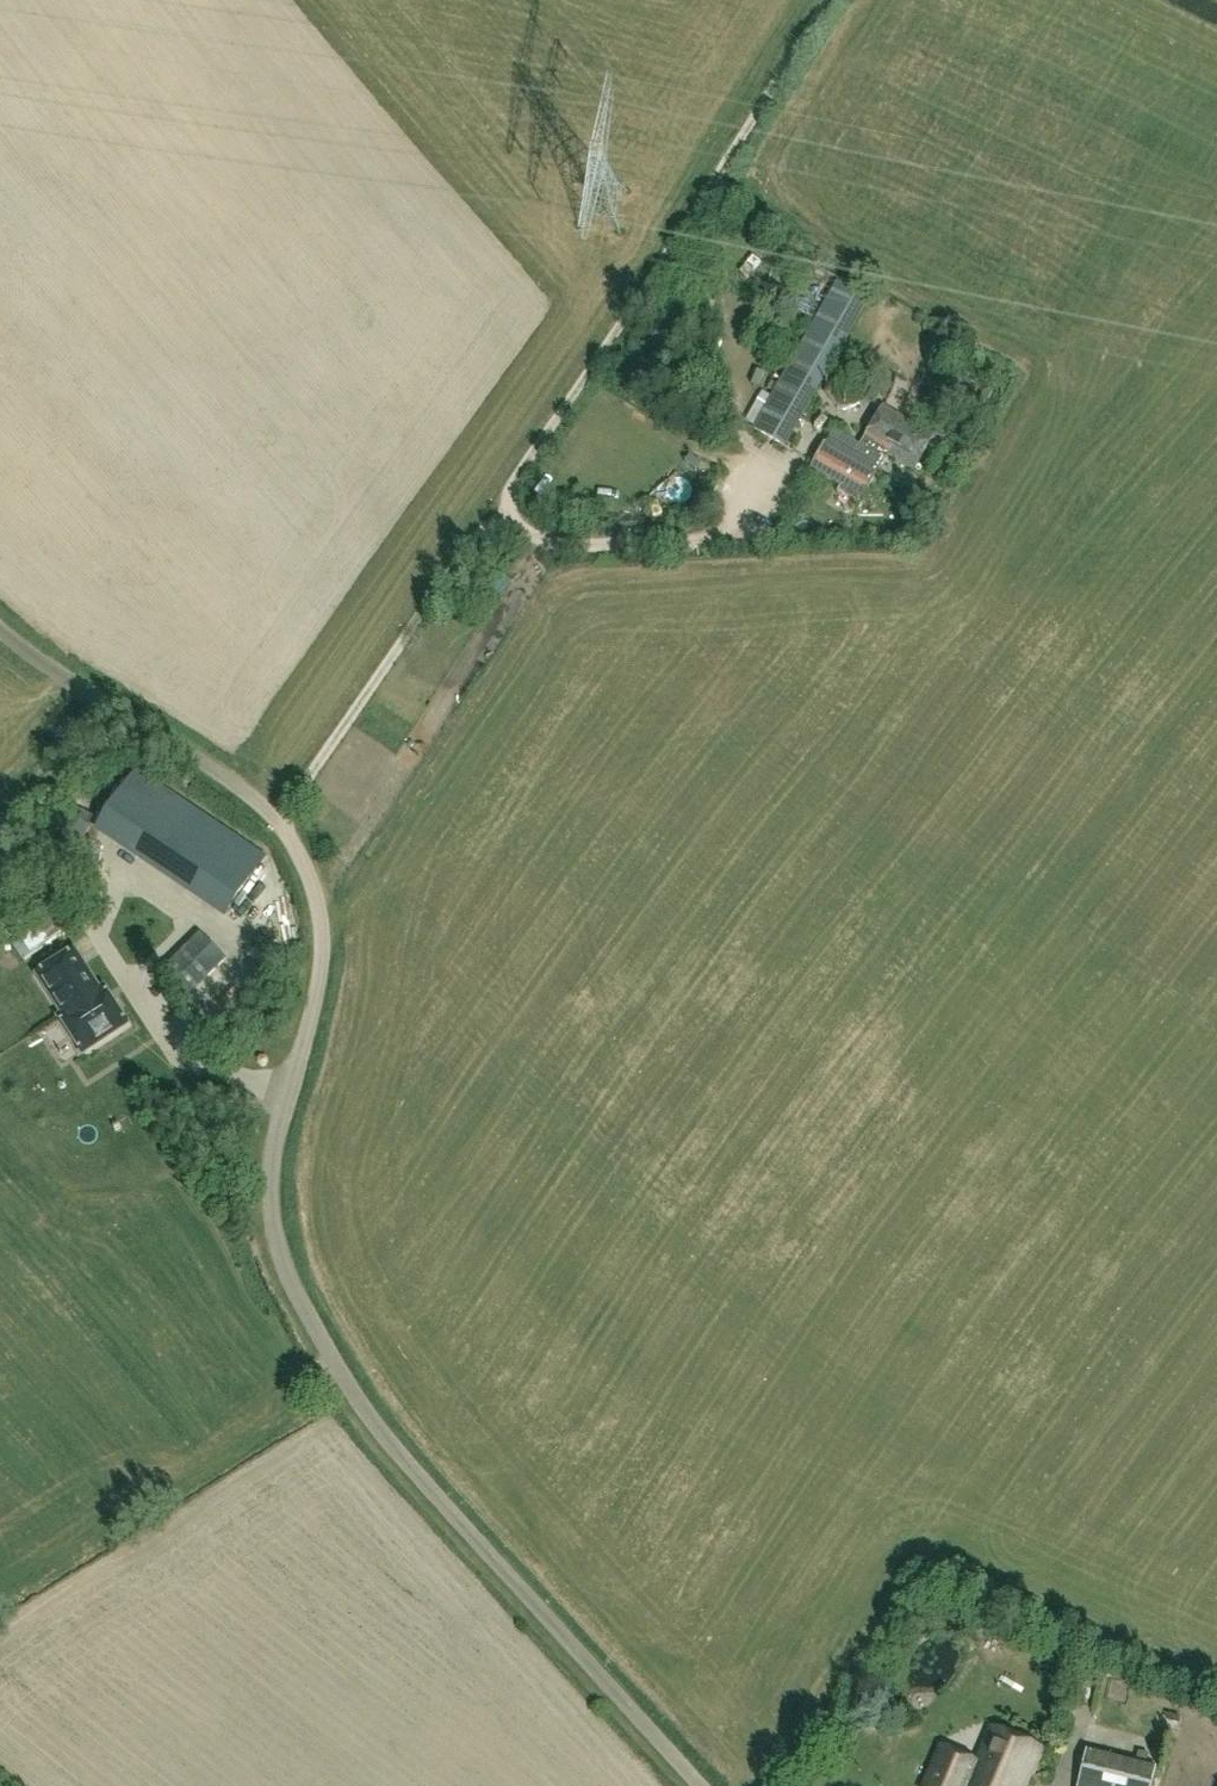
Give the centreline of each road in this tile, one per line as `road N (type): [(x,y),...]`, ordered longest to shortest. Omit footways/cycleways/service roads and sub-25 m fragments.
road 1 (unclassified): [(695,1785),(430,1493),(331,1359),(293,1286),(269,1203),(270,1164),(311,1022),(324,947),(323,905),(294,839),(245,794),(46,667),(0,628)]

